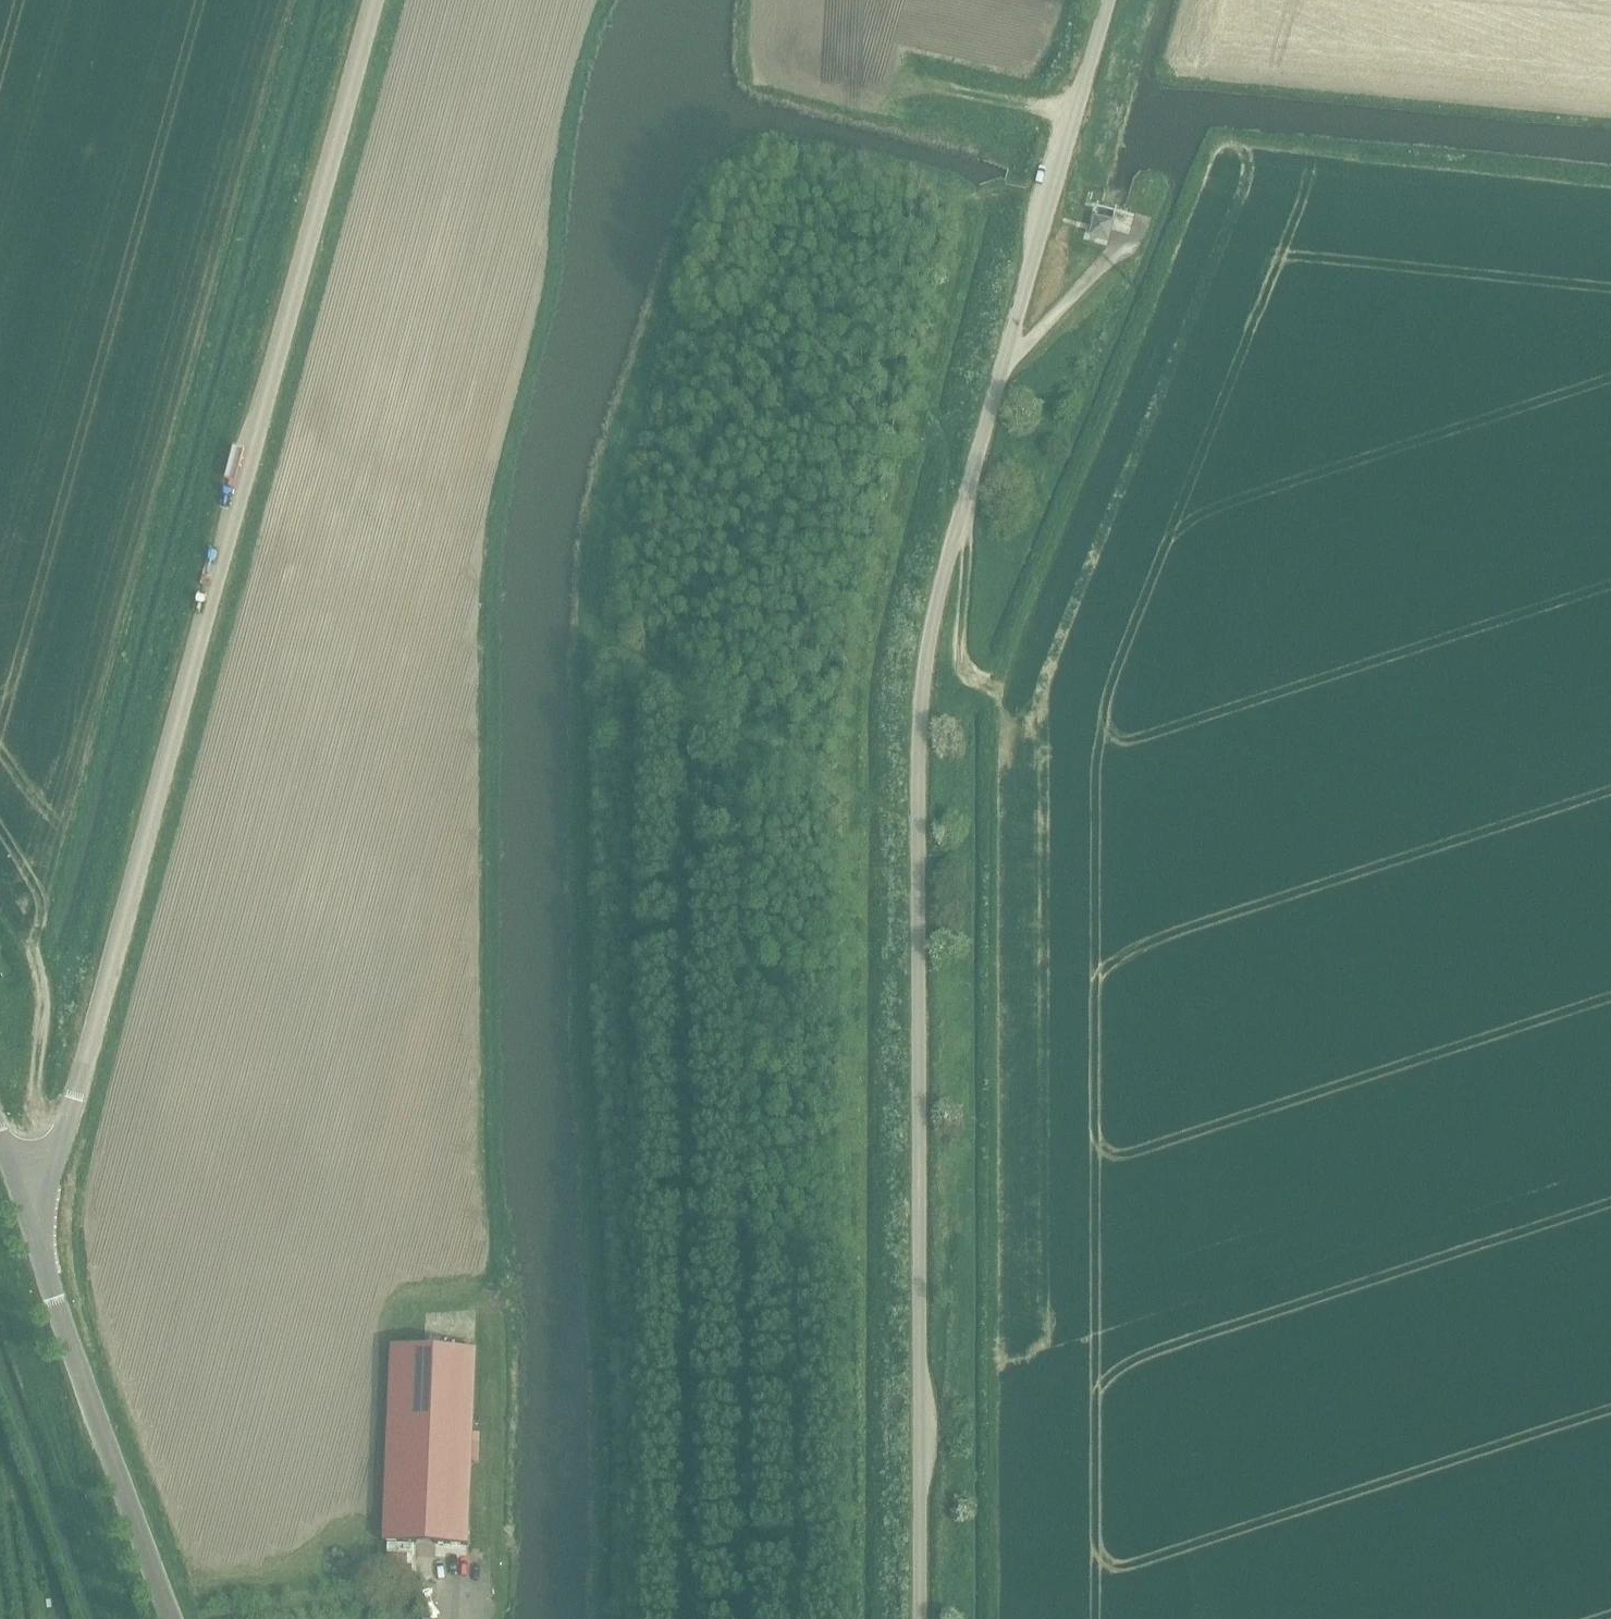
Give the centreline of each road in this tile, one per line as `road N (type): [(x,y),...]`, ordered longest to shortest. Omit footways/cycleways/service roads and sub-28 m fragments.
road 1 (unclassified): [(917,1618),(918,679),(1109,0)]
road 2 (unclassified): [(19,1200),(70,1114),(374,0)]
road 3 (unclassified): [(172,1618),(19,1200)]
road 4 (track): [(36,952),(45,1005),(34,1091),(62,1132)]

